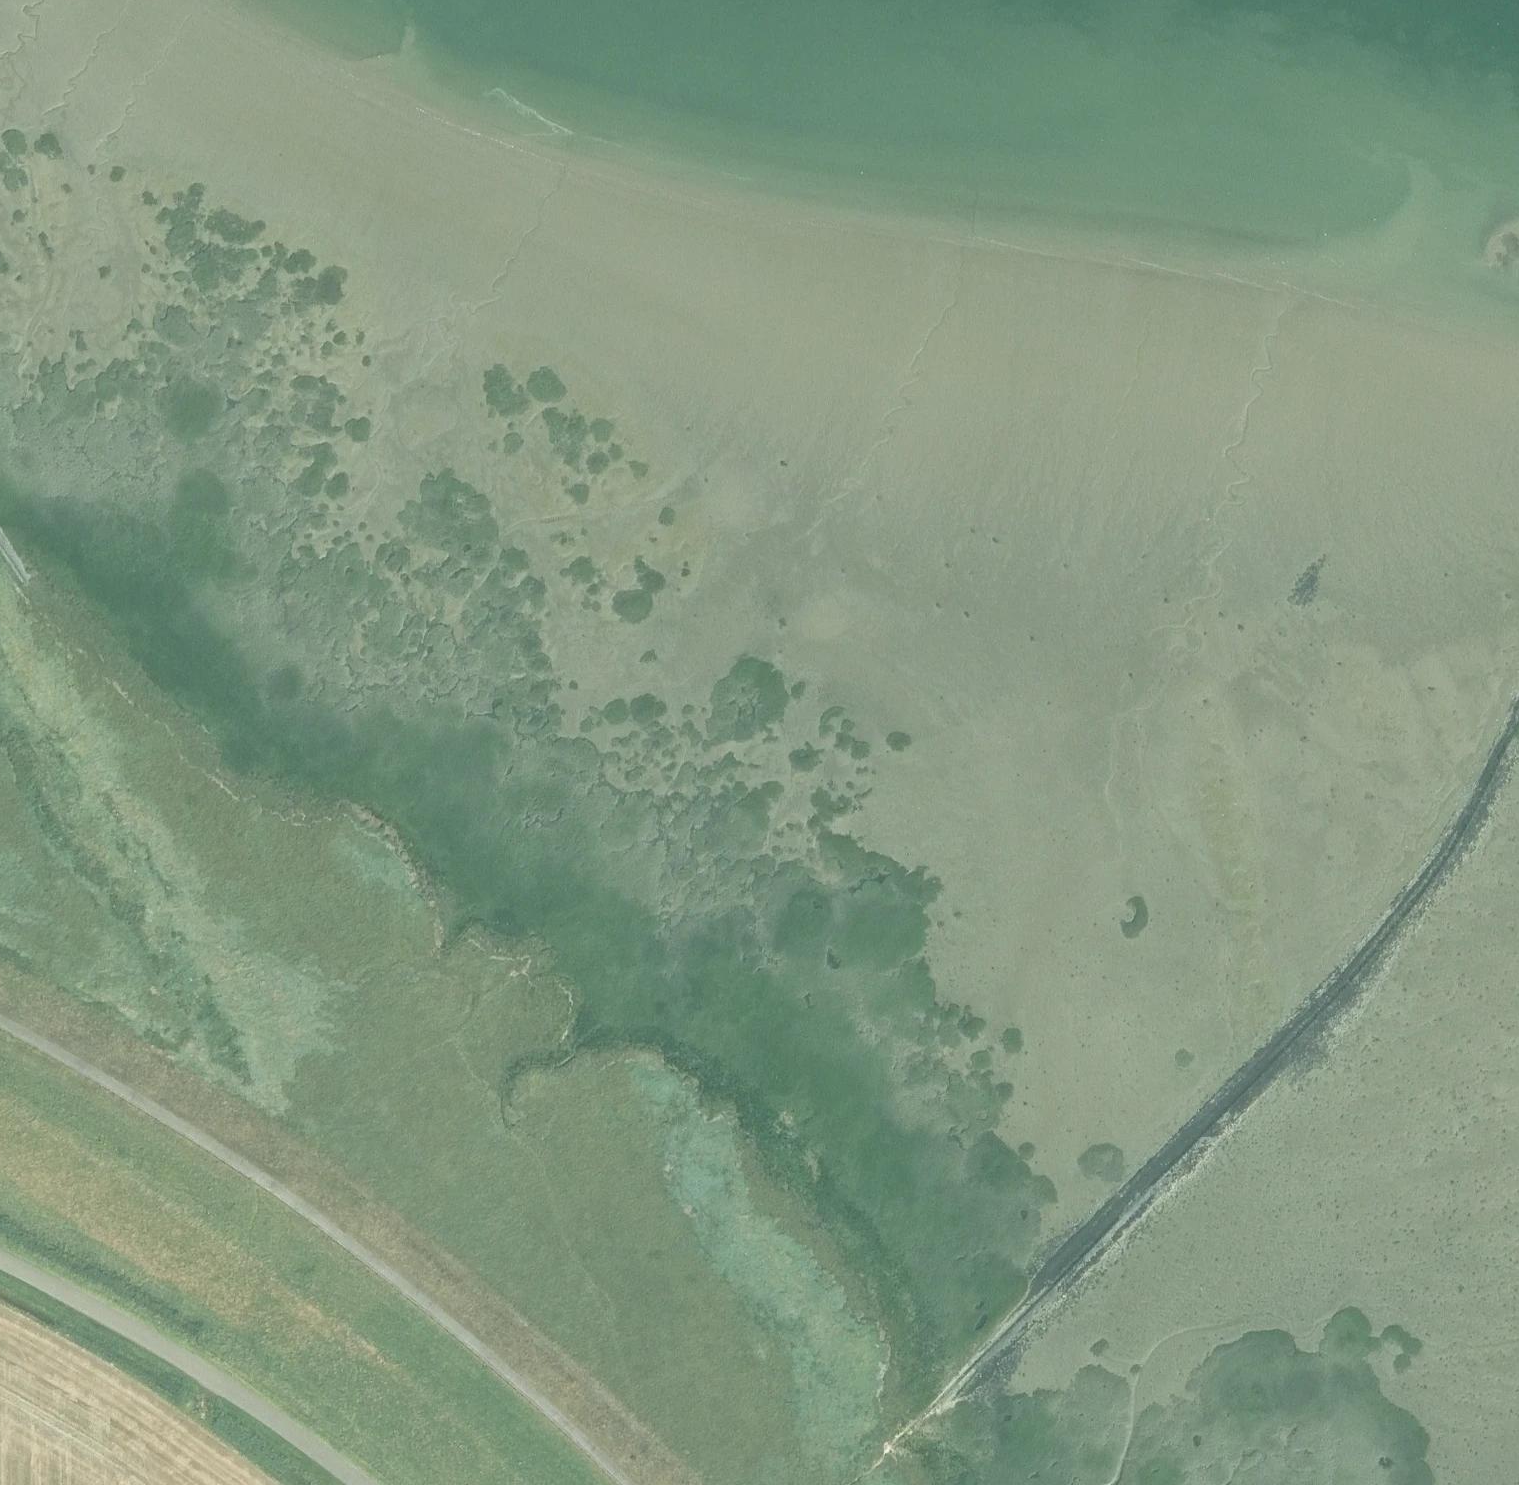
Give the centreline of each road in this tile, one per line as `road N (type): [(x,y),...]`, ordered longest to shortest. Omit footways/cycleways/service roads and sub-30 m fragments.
road 1 (unclassified): [(353,1484),(170,1352),(0,1262)]

